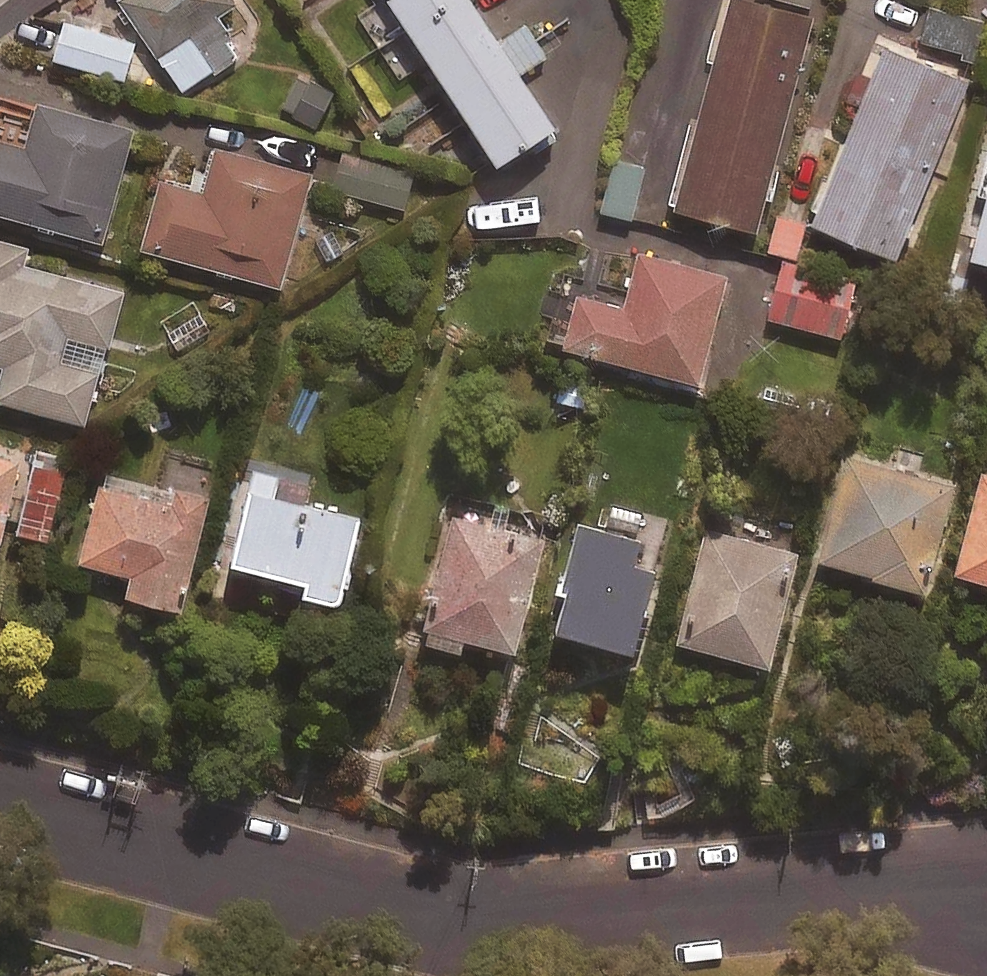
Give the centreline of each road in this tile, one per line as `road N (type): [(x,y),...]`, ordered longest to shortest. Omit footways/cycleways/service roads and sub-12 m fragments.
road 1 (residential): [(986,906),(455,919),(334,902),(0,806)]

